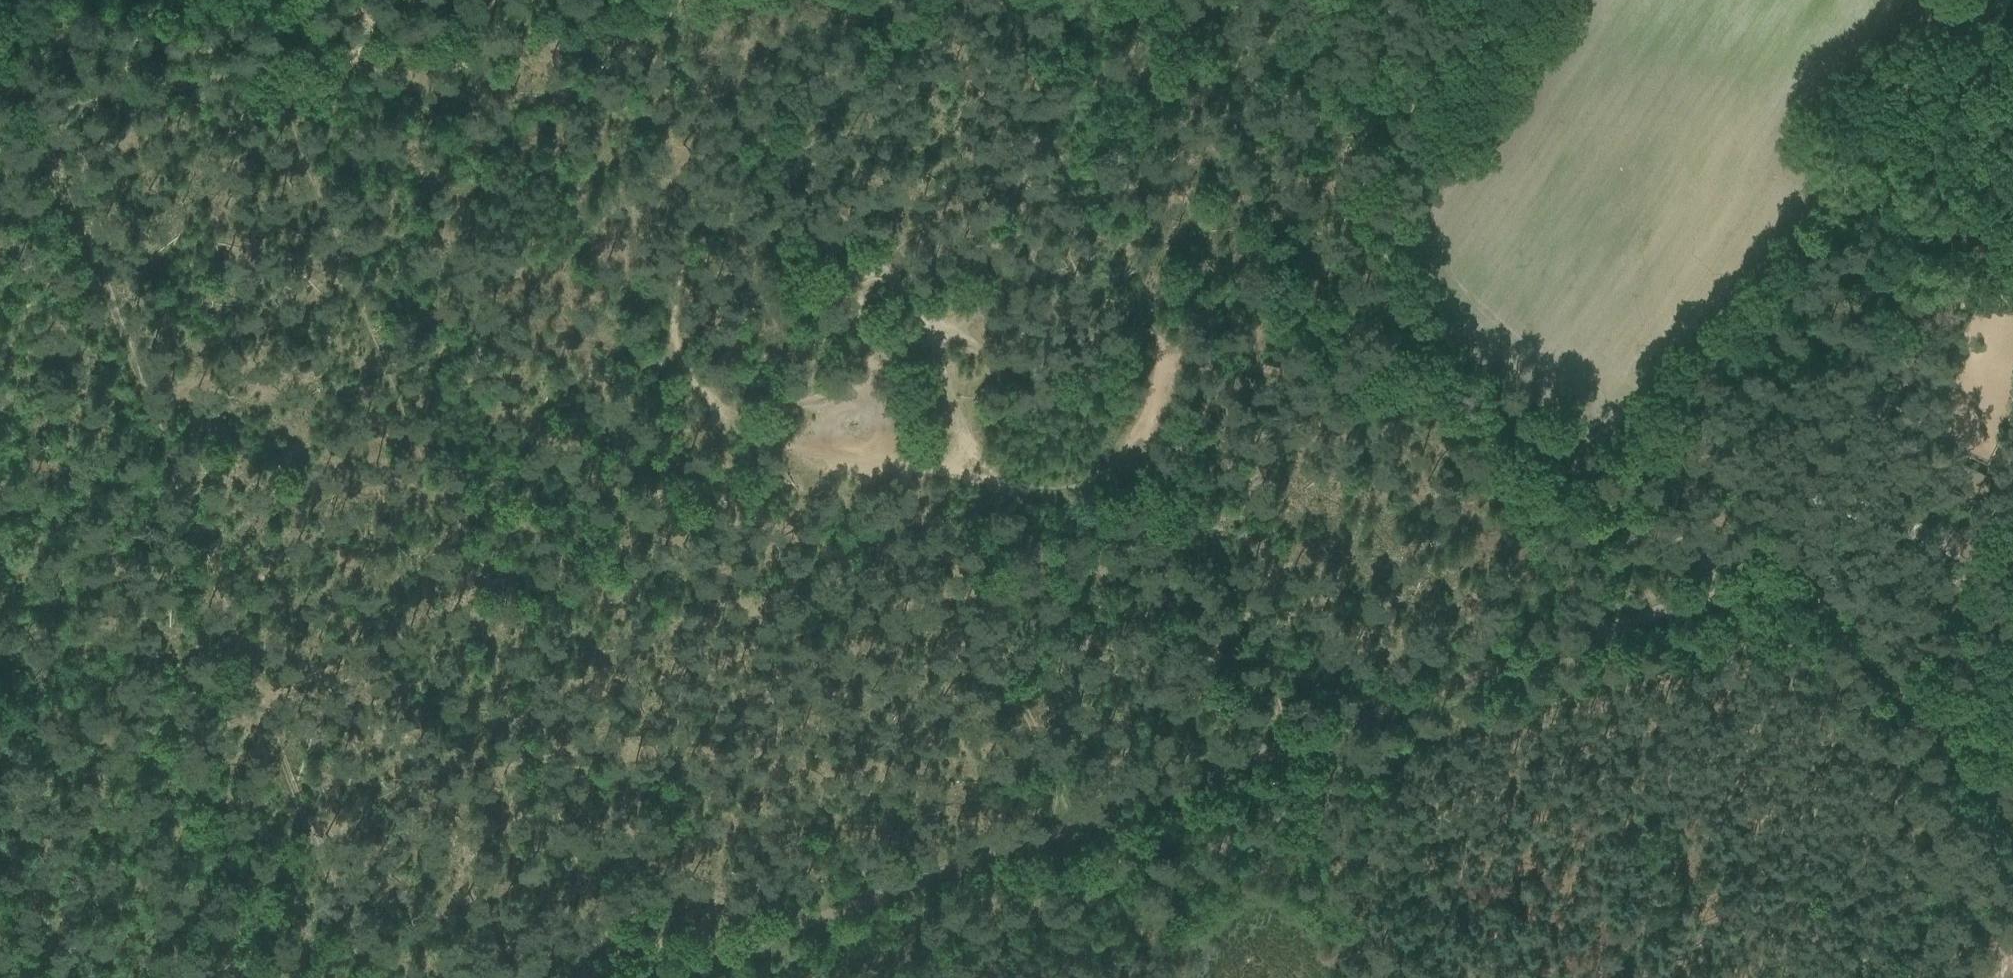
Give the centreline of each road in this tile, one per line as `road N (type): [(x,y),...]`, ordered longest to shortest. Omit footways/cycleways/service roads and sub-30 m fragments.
road 1 (unclassified): [(662,977),(1606,629),(1734,586),(1770,582)]
road 2 (unclassified): [(2012,813),(1838,616),(1821,600),(1770,582)]

